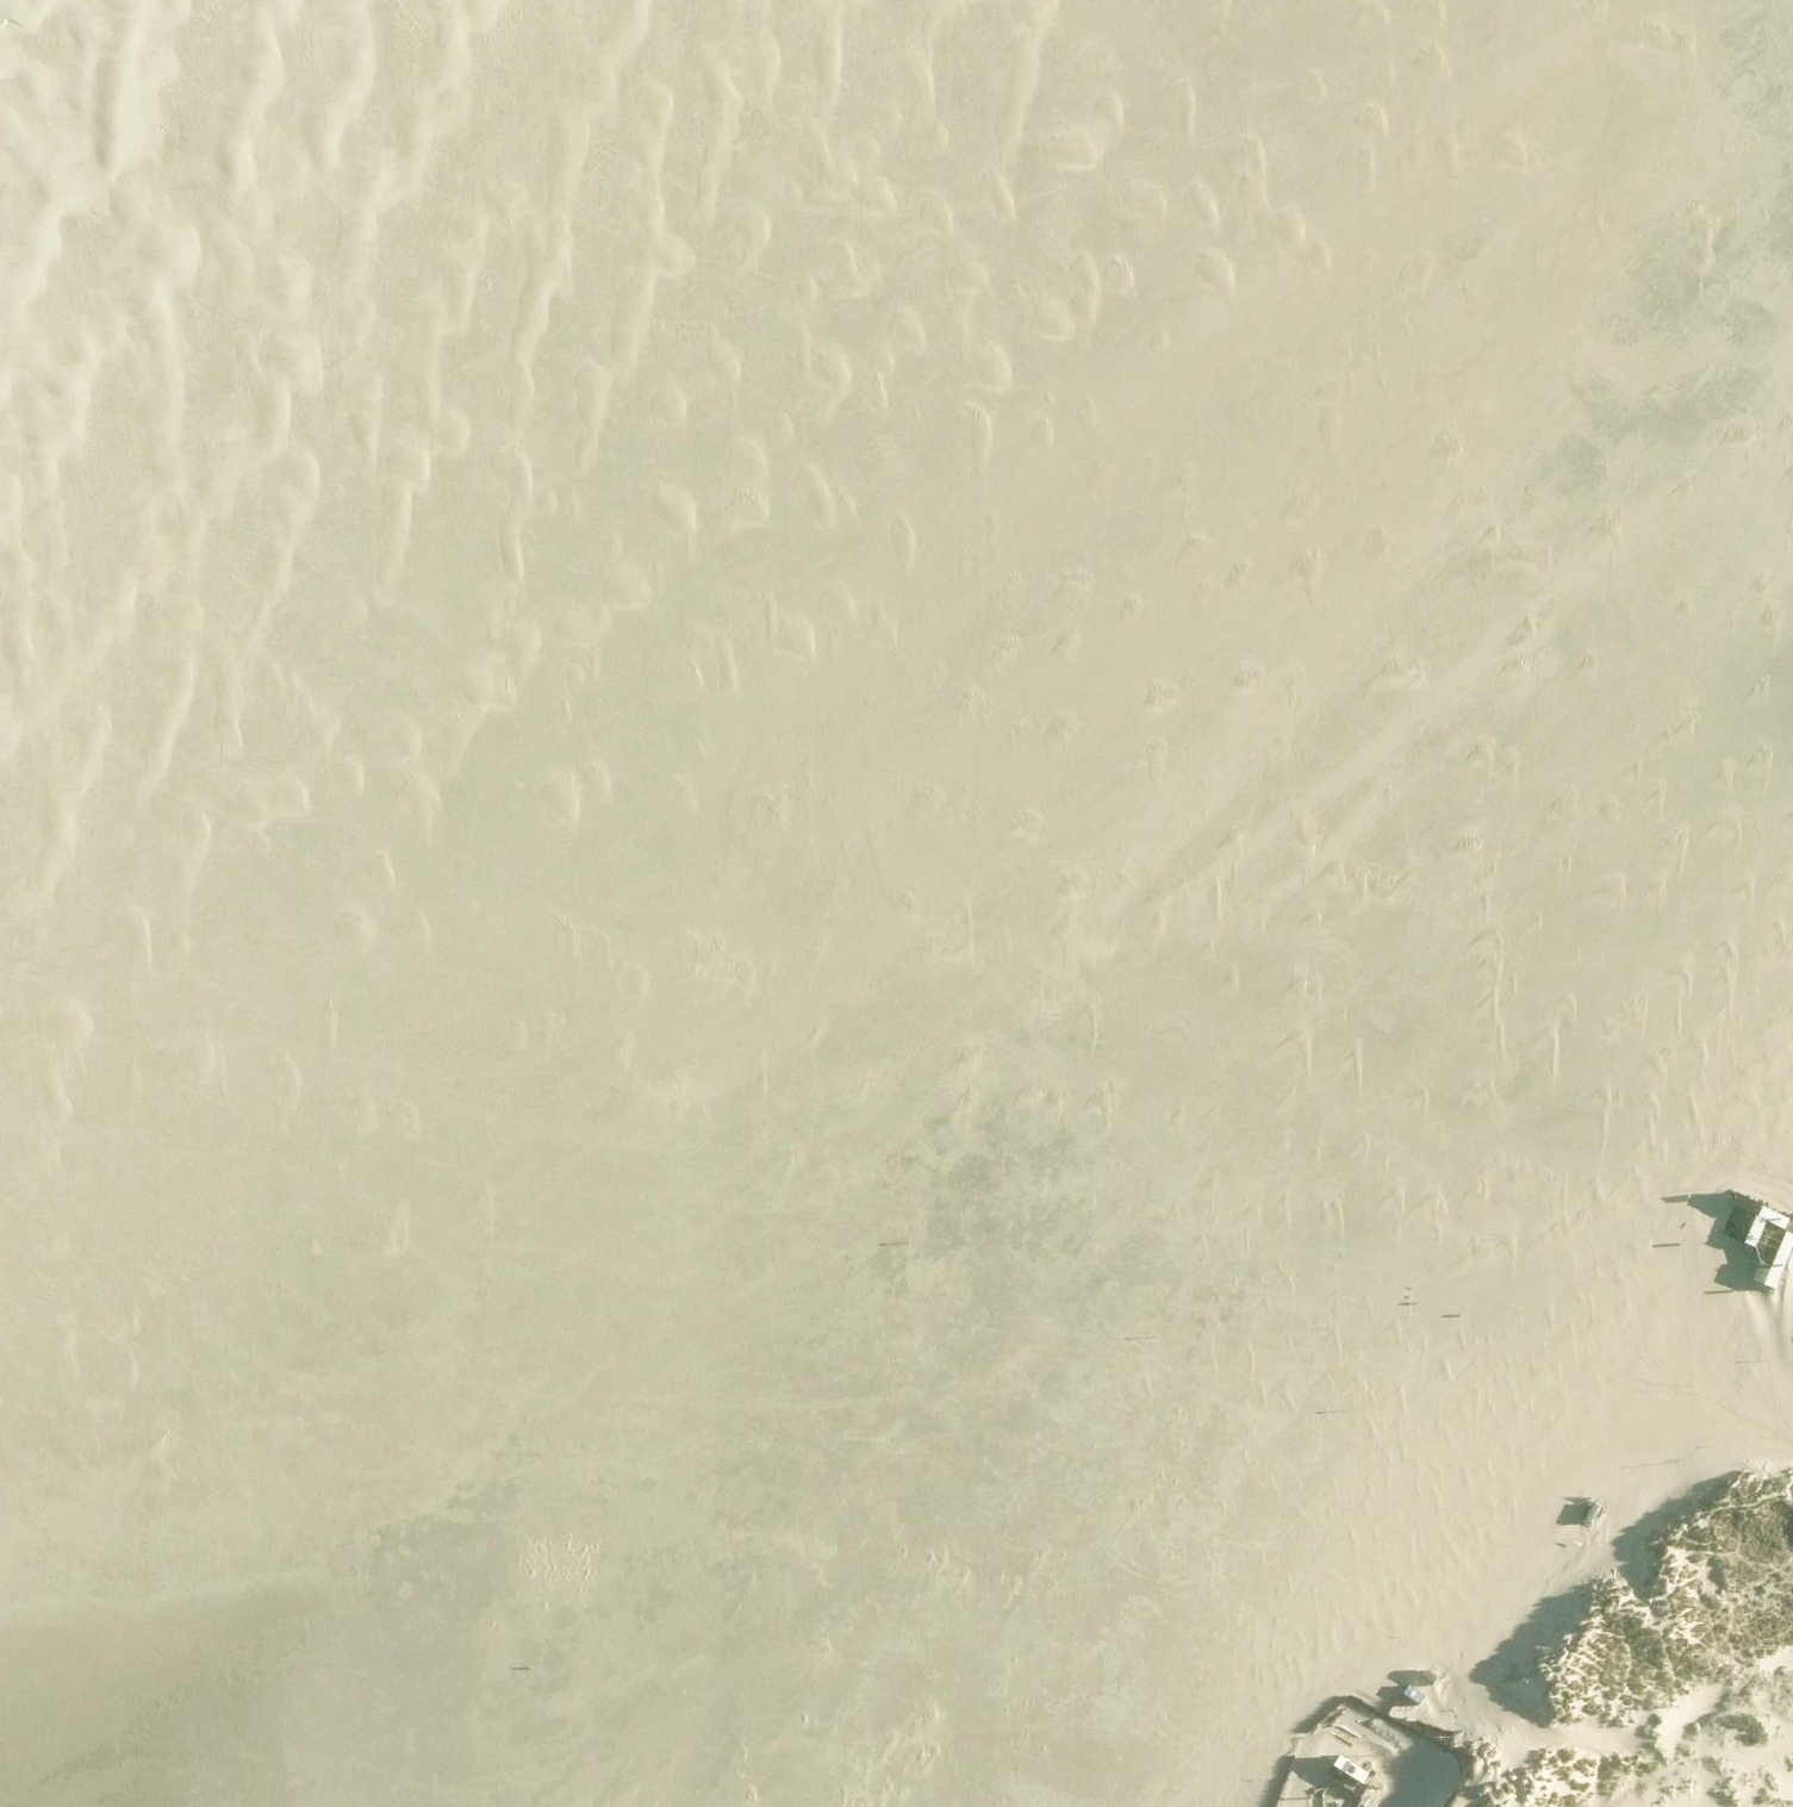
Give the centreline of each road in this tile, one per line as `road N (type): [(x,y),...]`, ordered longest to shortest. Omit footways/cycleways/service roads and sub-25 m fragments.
road 1 (track): [(1792,1465),(1734,1405),(1709,1360),(1690,1284),(1699,1125),(1719,1010),(1792,826)]
road 2 (track): [(1183,1311),(1792,1466)]

